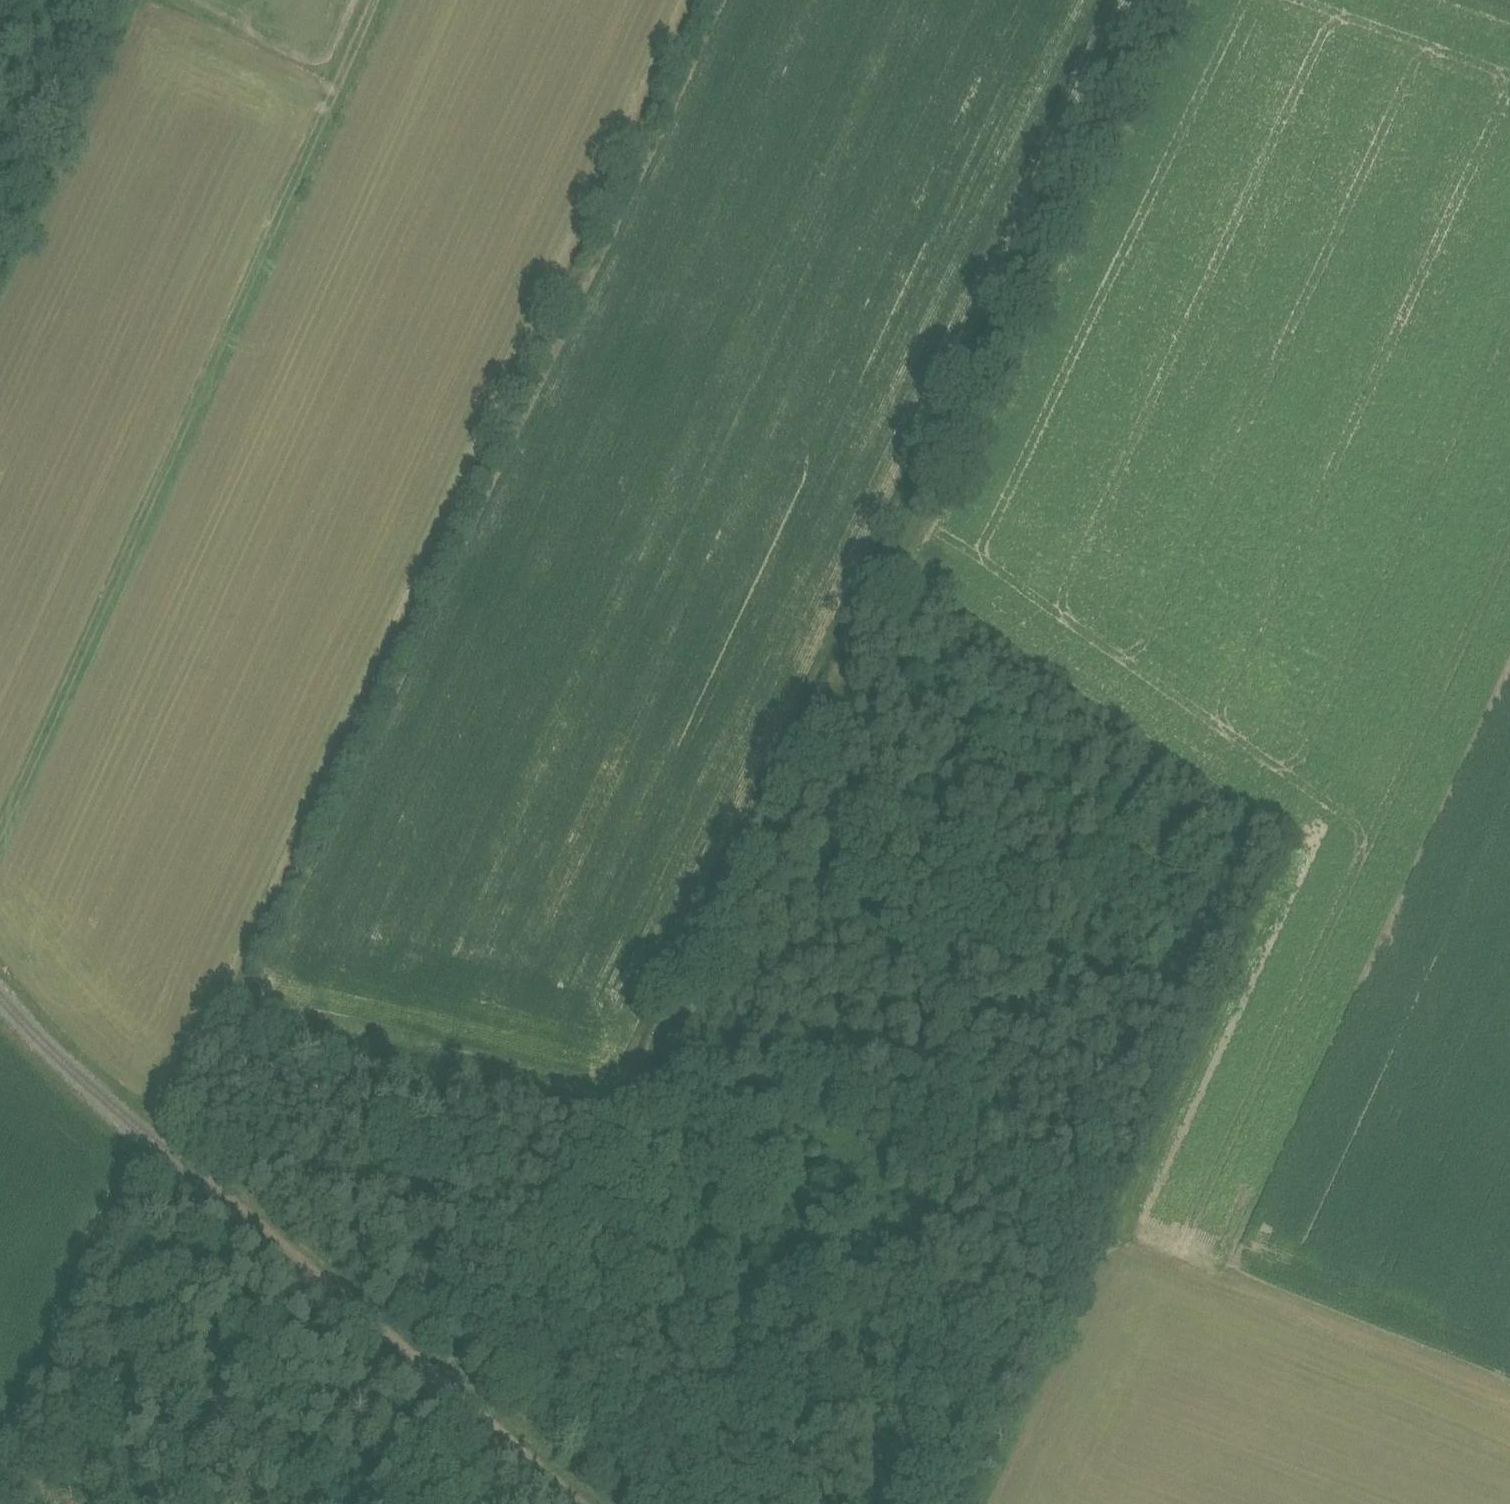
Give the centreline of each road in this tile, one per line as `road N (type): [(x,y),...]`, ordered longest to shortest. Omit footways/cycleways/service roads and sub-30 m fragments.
road 1 (track): [(375,0),(0,841)]

